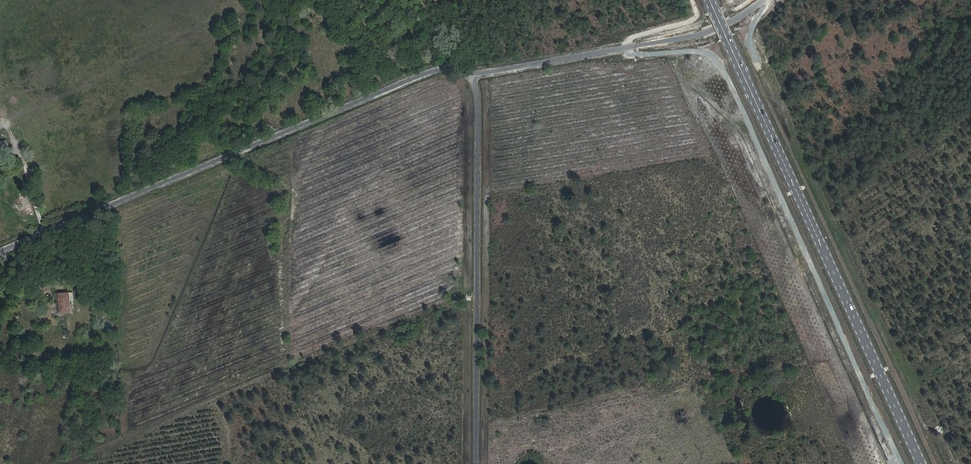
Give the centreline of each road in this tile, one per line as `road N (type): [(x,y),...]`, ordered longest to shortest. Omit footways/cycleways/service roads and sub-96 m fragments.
road 1 (track): [(692,0),(693,18),(634,36),(627,52),(703,51),(728,77),(902,463)]
road 2 (track): [(776,0),(754,25),(752,46),(926,426),(957,463)]
road 3 (unclassified): [(0,252),(426,73),(475,74)]
road 4 (primary): [(922,463),(710,0)]
road 5 (track): [(478,295),(64,463)]
road 6 (residential): [(475,74),(478,463)]
road 7 (unclassified): [(475,74),(700,33),(762,0)]

